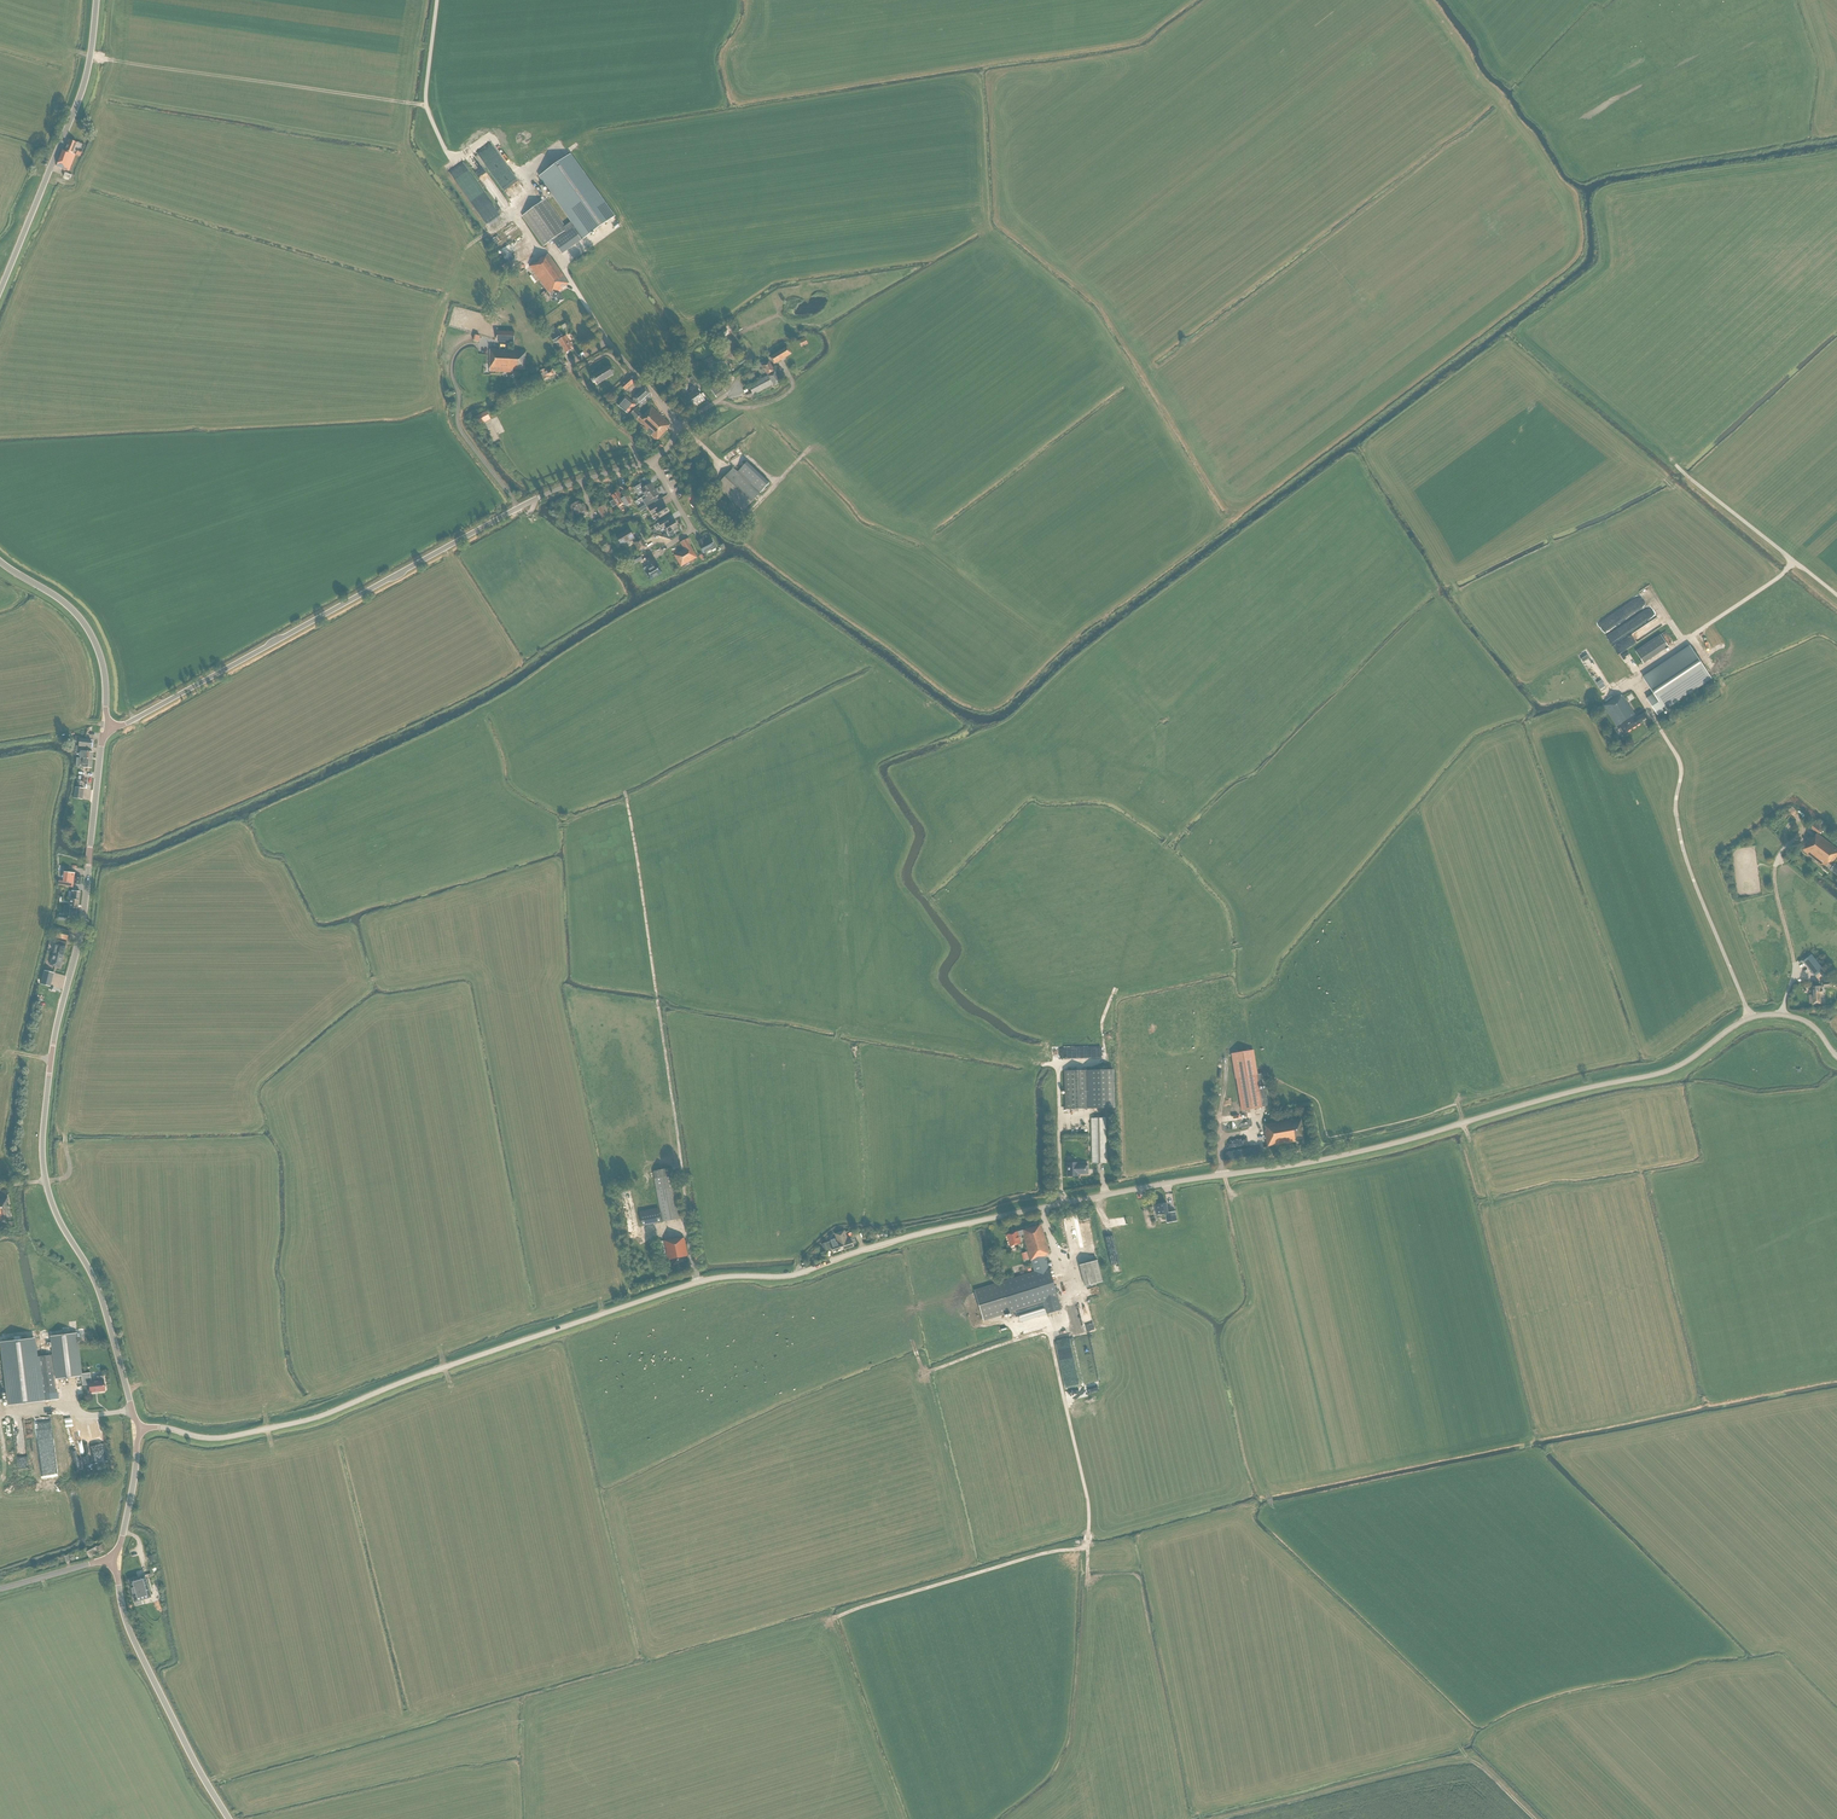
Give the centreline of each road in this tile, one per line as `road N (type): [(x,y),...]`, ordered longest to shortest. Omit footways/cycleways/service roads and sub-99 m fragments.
road 1 (tertiary): [(140,1430),(217,1438),(300,1422),(698,1282),(792,1275),(924,1233),(1388,1145),(1665,1072),(1750,1018)]
road 2 (tertiary): [(140,1430),(99,1292),(50,1199),(42,1150),(108,729)]
road 3 (unclassified): [(108,729),(539,498),(652,462)]
road 4 (unclassified): [(1750,1018),(1685,853),(1676,805),(1683,767),(1657,723)]
road 5 (tertiary): [(0,290),(81,93),(96,0)]
road 6 (tertiary): [(229,1818),(132,1638),(113,1560)]
road 7 (track): [(1088,1549),(1053,1552),(832,1619)]
road 8 (track): [(1657,723),(1629,678),(1795,562)]
road 9 (track): [(1058,1065),(1104,1062),(1104,1015),(1115,992),(1241,945)]
road 10 (track): [(1049,1328),(1089,1502),(1088,1576)]
road 11 (track): [(1781,1015),(1794,968),(1775,872),(1803,832),(1800,823),(1789,826),(1787,842)]
road 12 (tertiary): [(108,729),(105,677),(89,632),(60,599),(0,562)]
road 13 (track): [(1836,595),(1676,466)]
road 14 (track): [(1062,1204),(1057,1046)]
road 15 (tertiary): [(113,1560),(140,1430)]
road 16 (residential): [(679,427),(714,403),(765,405),(793,385)]

